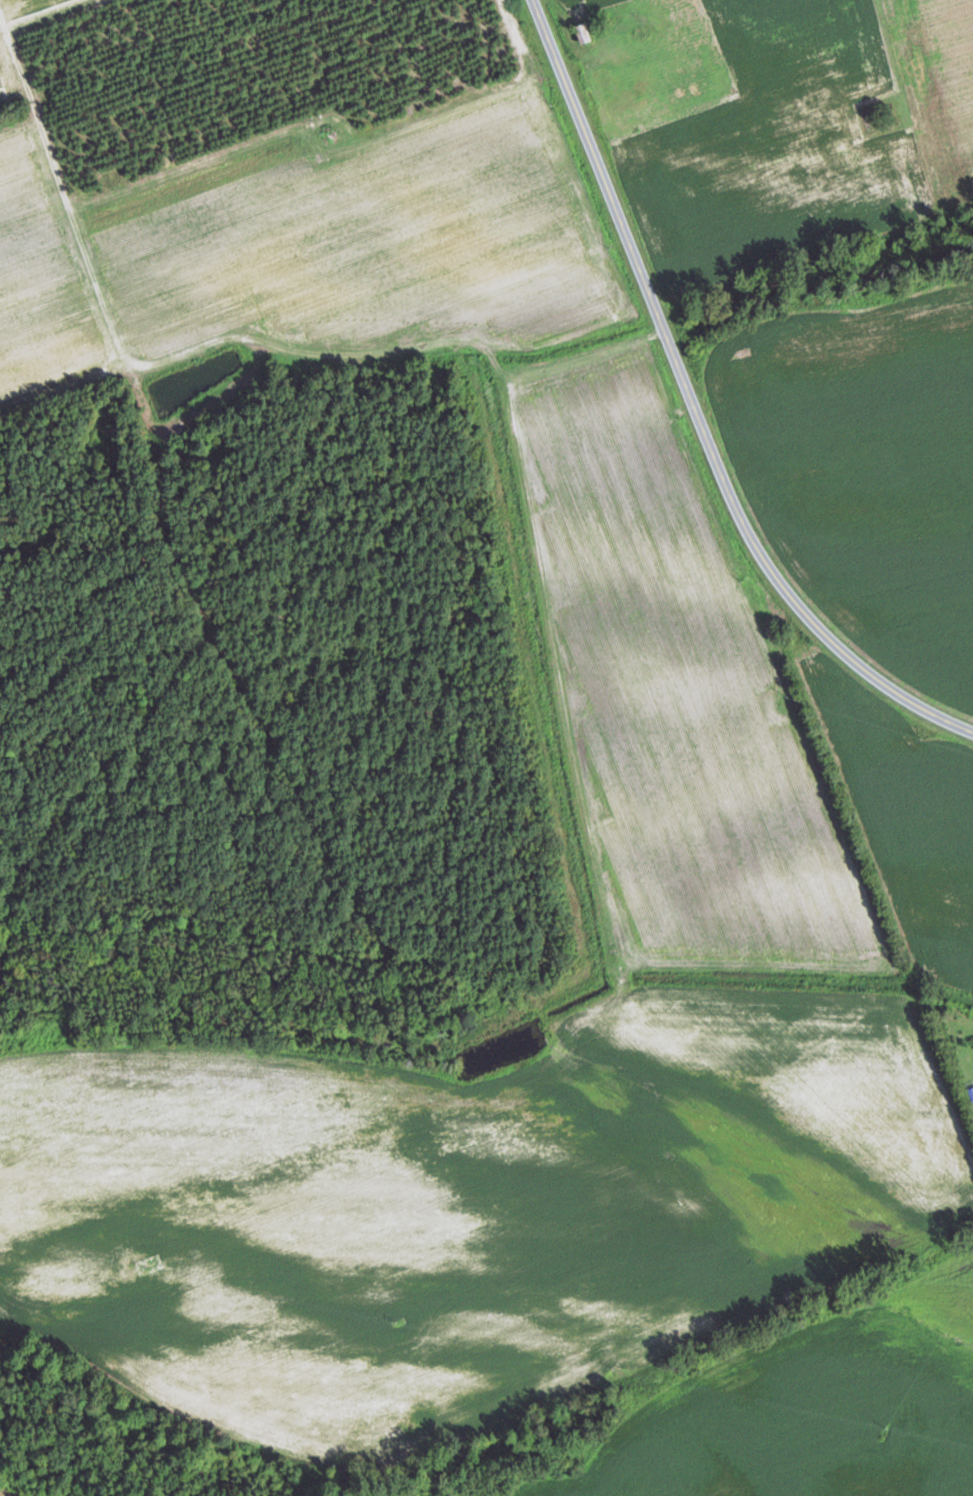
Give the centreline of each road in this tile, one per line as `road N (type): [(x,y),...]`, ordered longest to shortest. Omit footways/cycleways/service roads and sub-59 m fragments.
road 1 (tertiary): [(972,733),(874,675),(817,624),(769,564),(732,498),(535,0)]

